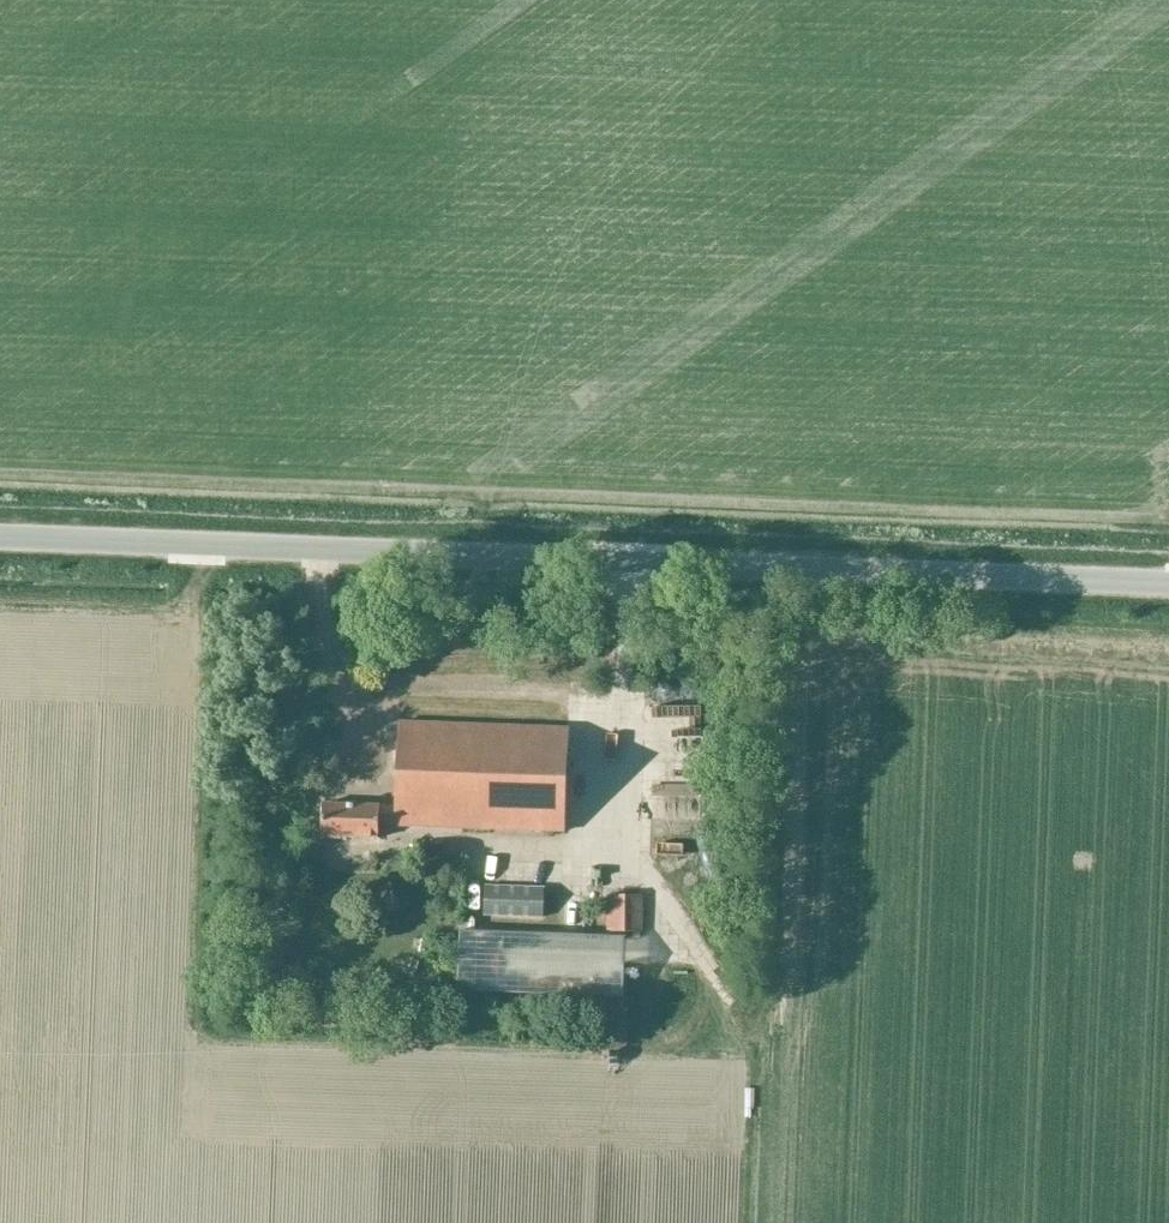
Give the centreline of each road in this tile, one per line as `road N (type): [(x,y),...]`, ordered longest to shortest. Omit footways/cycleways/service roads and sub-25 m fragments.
road 1 (unclassified): [(1168,587),(0,541)]

